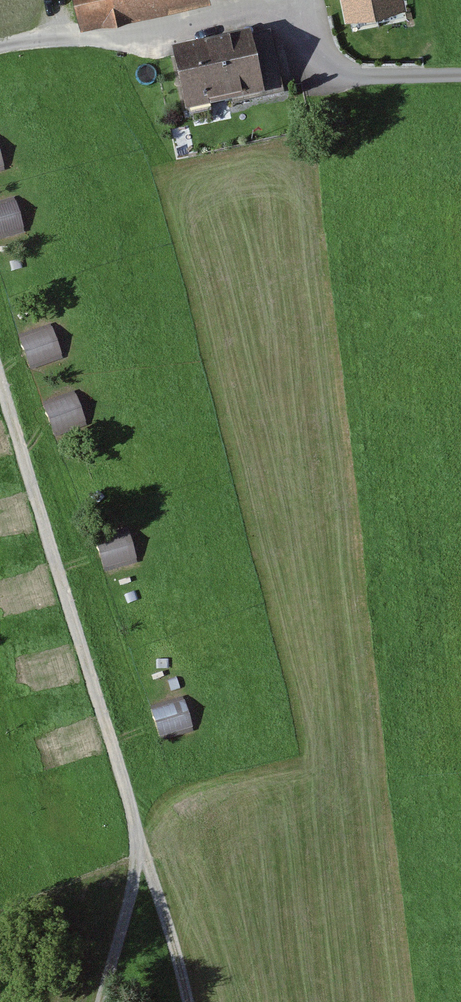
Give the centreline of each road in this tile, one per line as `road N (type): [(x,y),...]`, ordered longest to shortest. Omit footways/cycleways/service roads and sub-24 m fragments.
road 1 (track): [(188,1001),(0,381)]
road 2 (unclassified): [(460,77),(337,74),(283,9),(265,7),(0,49)]
road 3 (track): [(143,852),(99,1001)]

